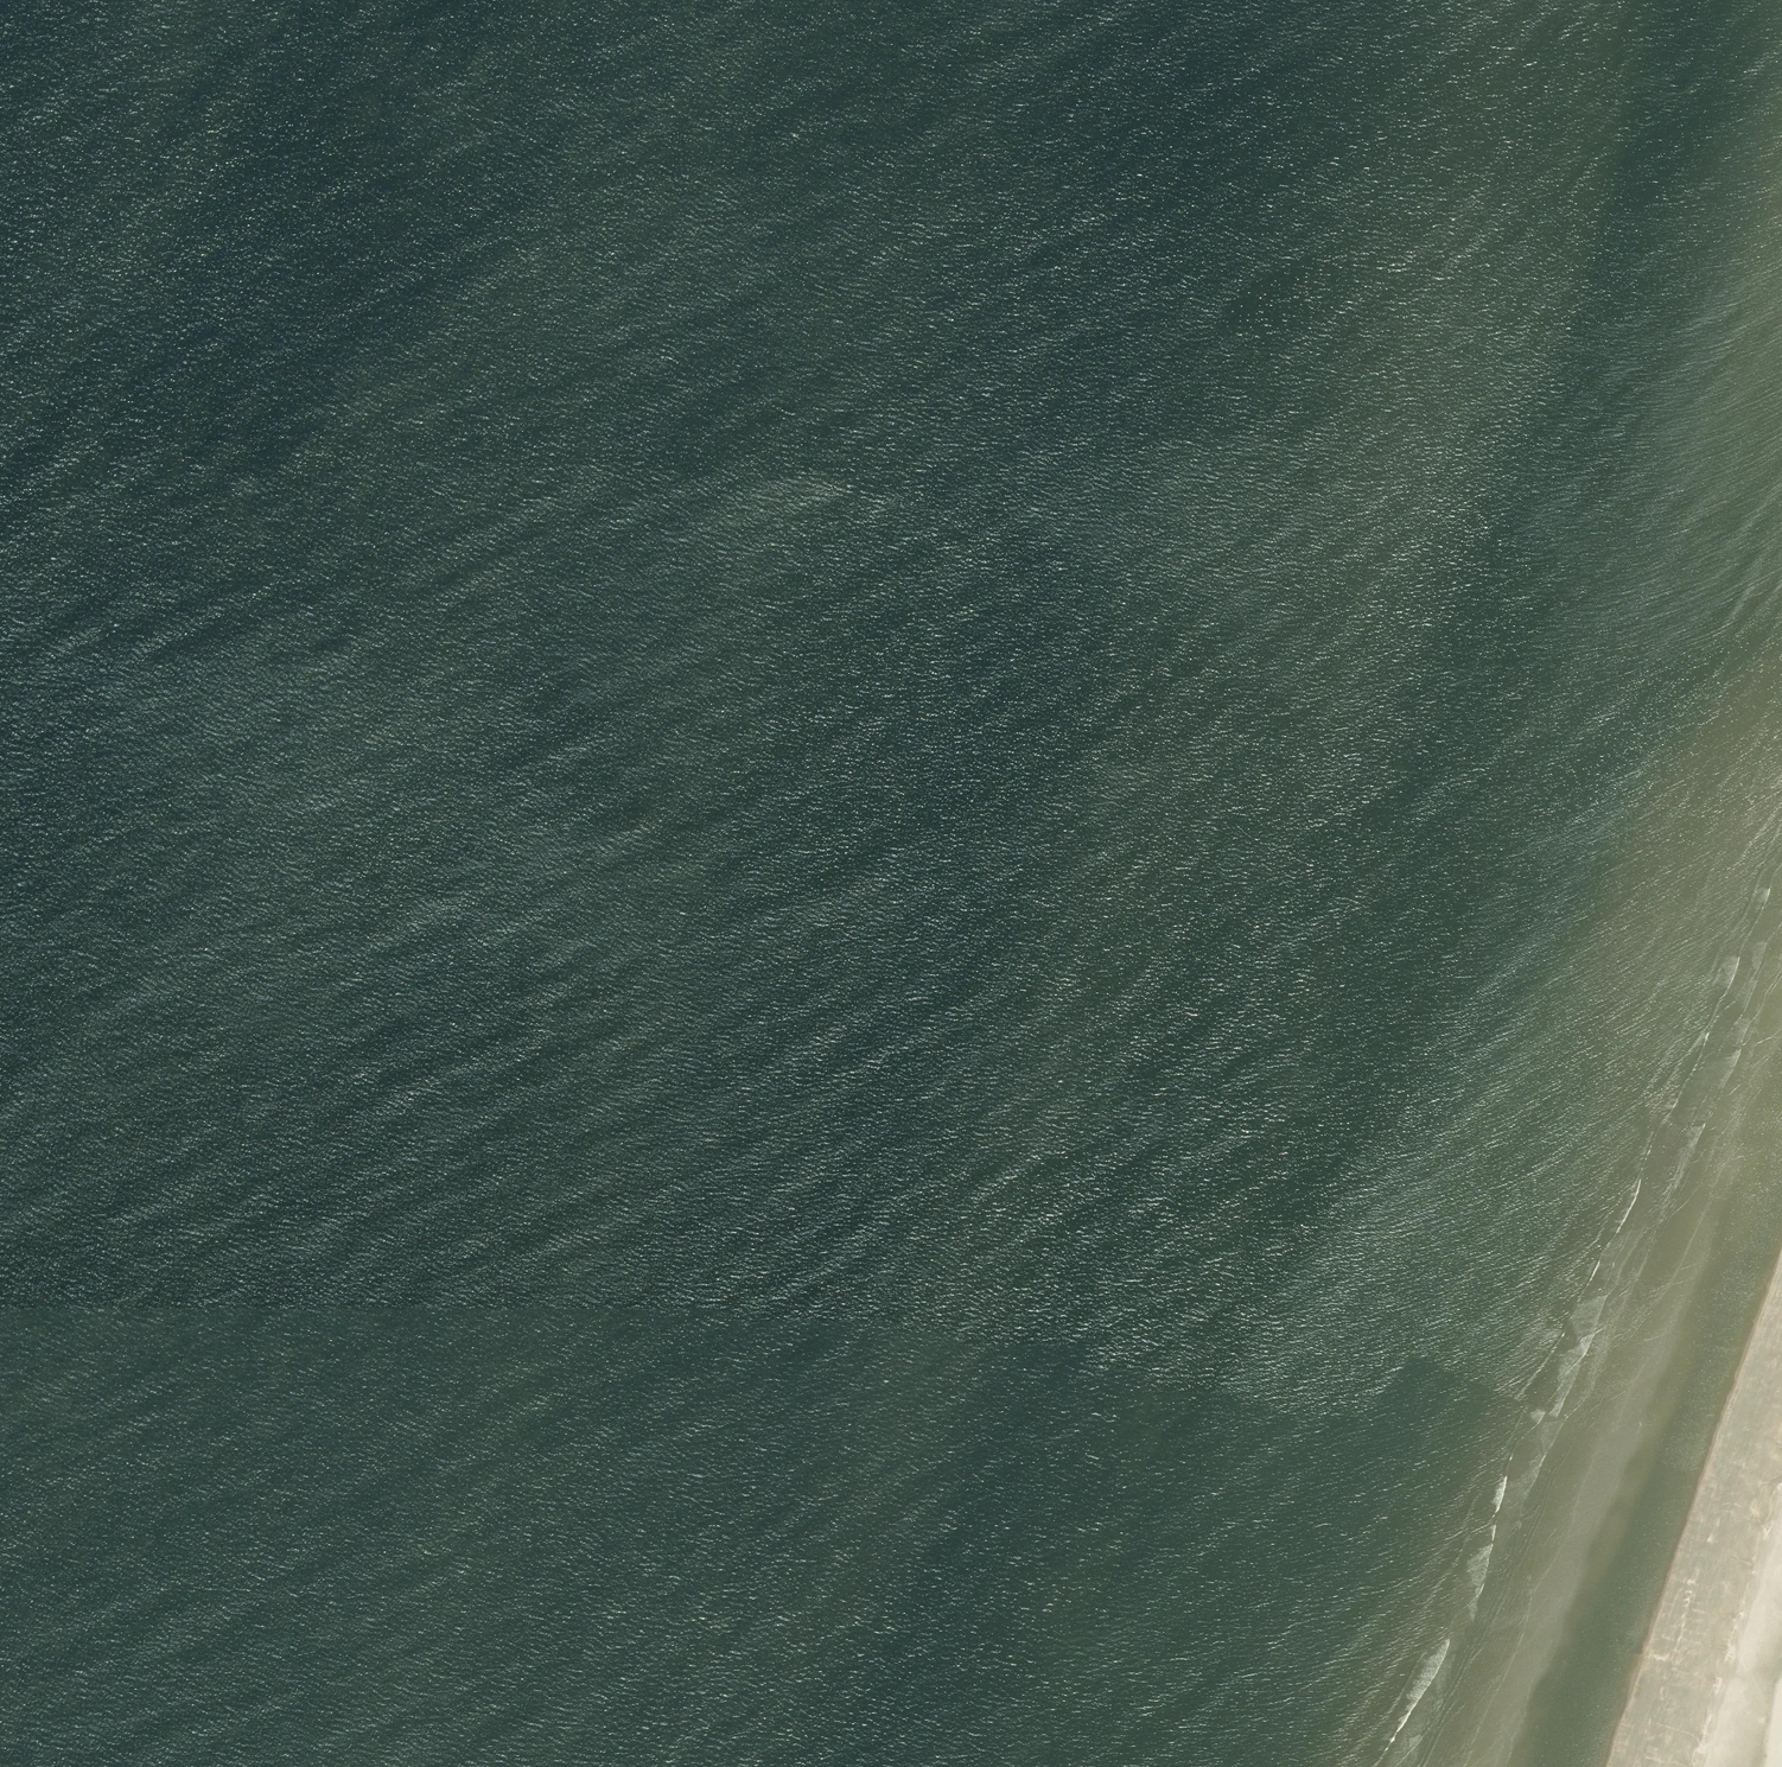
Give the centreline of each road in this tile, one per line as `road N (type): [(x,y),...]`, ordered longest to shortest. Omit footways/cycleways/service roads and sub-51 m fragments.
road 1 (track): [(1781,1746),(1556,1629)]

